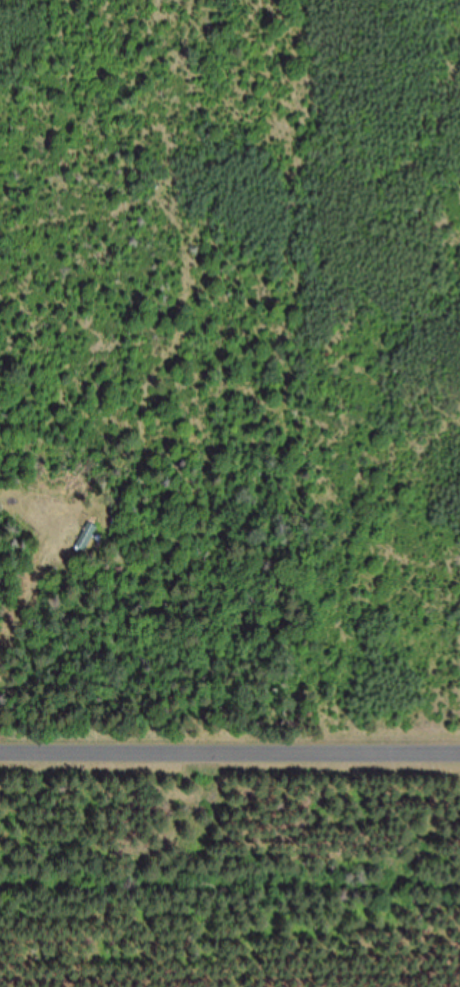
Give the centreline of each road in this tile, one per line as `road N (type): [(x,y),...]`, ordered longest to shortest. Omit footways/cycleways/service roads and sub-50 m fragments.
road 1 (residential): [(459,741),(0,742)]

